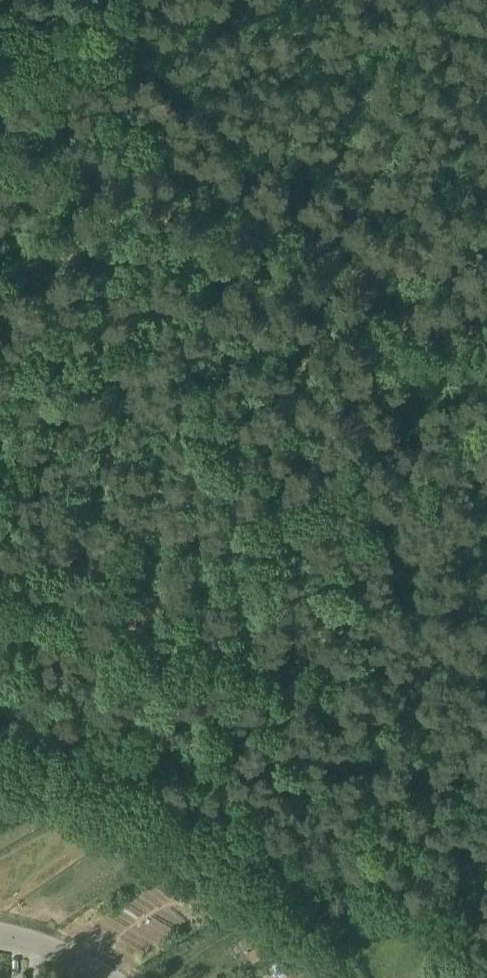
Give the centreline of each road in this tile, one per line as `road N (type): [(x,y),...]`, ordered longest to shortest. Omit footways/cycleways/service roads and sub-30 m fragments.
road 1 (track): [(0,158),(486,373)]

